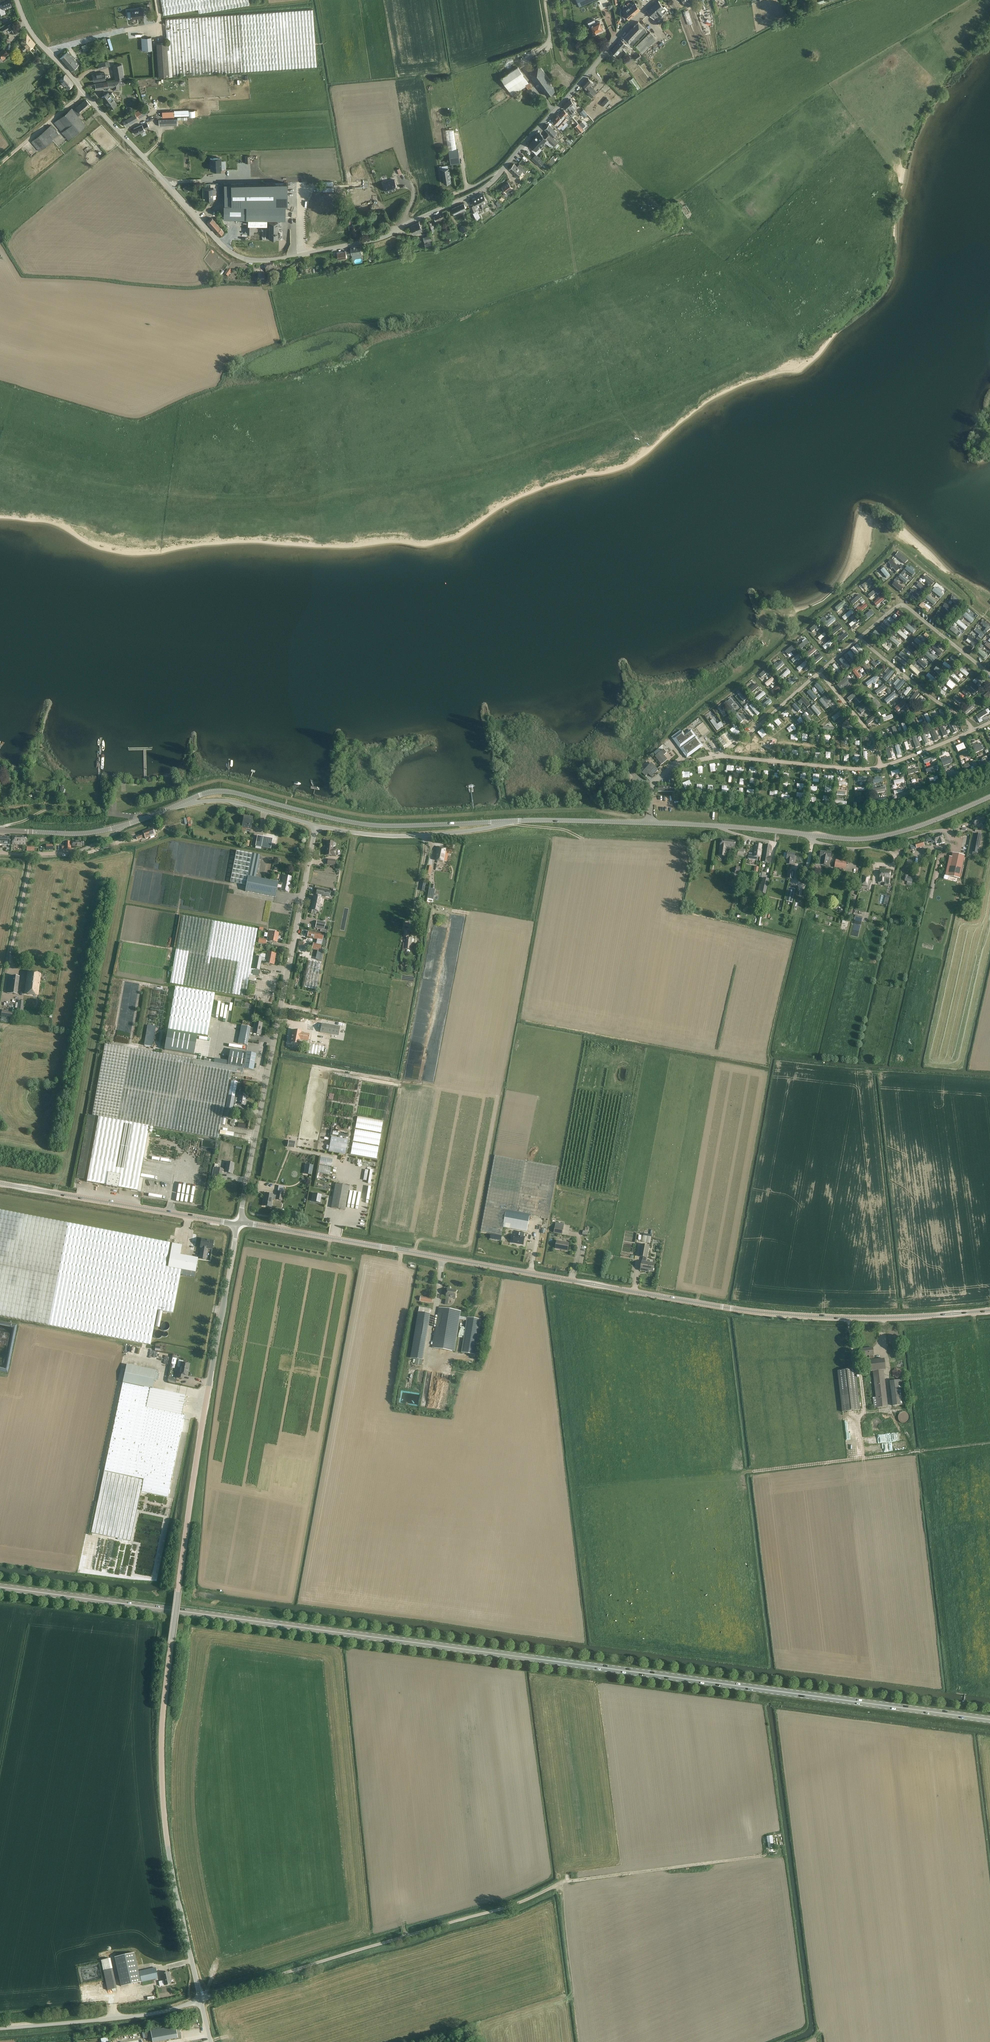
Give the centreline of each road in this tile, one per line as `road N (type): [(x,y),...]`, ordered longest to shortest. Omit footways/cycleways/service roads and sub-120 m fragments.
road 1 (primary): [(989,1720),(0,1587)]
road 2 (unclassified): [(200,2000),(163,1816),(162,1739),(235,1224)]
road 3 (track): [(758,1857),(561,1882),(481,1915),(200,2000)]
road 4 (tertiary): [(236,255),(270,260),(372,241),(482,190),(654,0)]
road 5 (tertiary): [(507,821),(864,839),(989,797)]
road 6 (tertiary): [(720,1307),(242,1223)]
road 7 (unclassified): [(242,1223),(316,825)]
road 8 (tertiary): [(236,255),(38,41),(18,0)]
road 9 (tertiary): [(189,800),(231,792),(379,826),(507,821)]
road 10 (tertiary): [(720,1307),(807,1315),(989,1309)]
road 11 (tertiary): [(235,1224),(0,1184)]
road 12 (unclassified): [(200,2000),(159,2012),(0,2028)]
road 13 (unclassified): [(316,825),(411,835),(507,821)]
road 14 (unclassified): [(189,800),(231,801),(316,825)]
road 15 (residential): [(0,853),(77,851),(122,826)]
road 16 (tertiary): [(122,826),(89,833),(0,830)]

